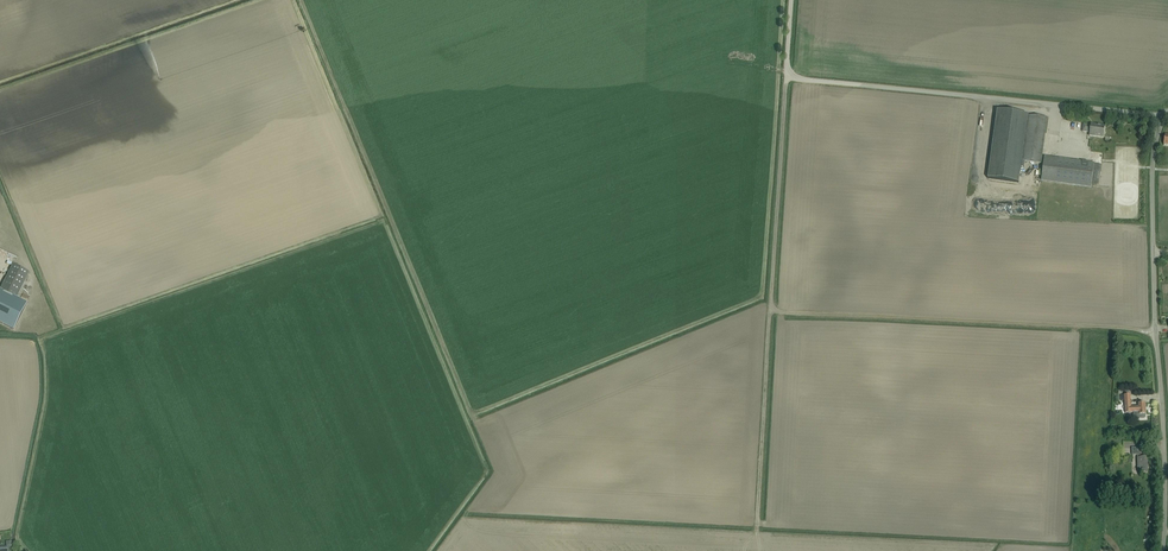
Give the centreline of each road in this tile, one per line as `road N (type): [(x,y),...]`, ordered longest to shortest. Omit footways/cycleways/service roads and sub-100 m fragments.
road 1 (unclassified): [(1164,116),(786,79),(791,0)]
road 2 (track): [(786,79),(756,526)]
road 3 (unclassified): [(1161,550),(1151,159),(1164,116)]
road 4 (track): [(770,312),(1154,334)]

